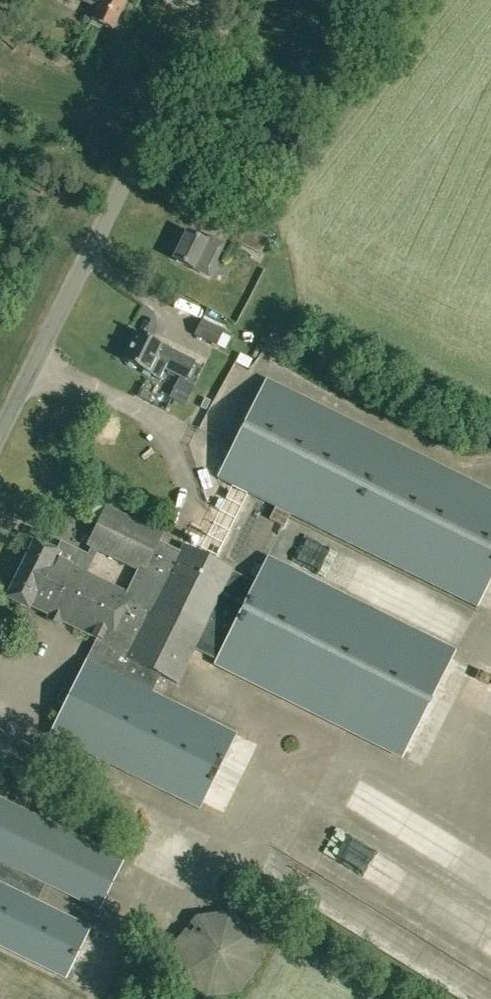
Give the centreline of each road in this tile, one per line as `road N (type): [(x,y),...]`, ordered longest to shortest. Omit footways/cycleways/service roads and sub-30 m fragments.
road 1 (unclassified): [(0,426),(213,0)]

